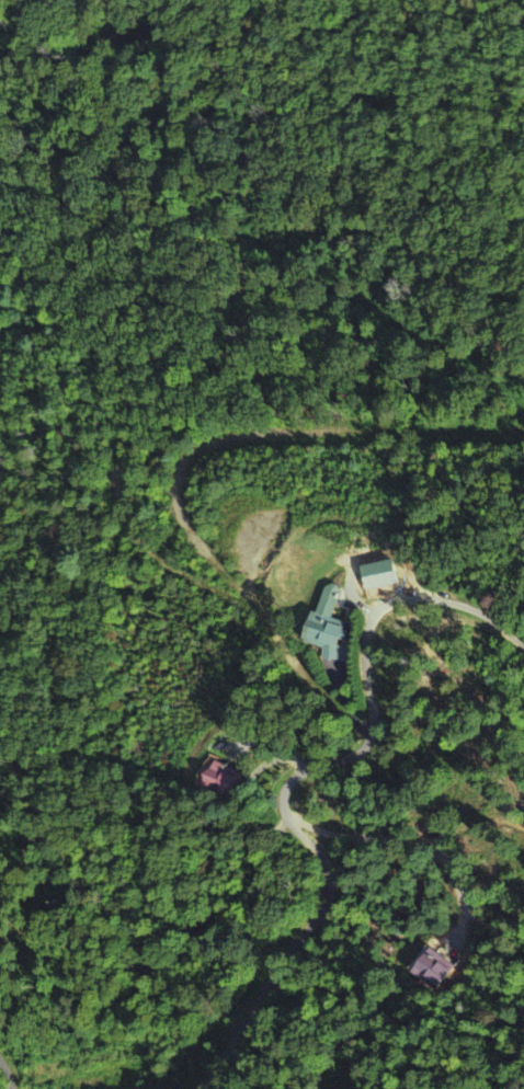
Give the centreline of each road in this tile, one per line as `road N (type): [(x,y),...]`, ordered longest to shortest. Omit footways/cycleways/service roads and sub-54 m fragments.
road 1 (residential): [(201,1088),(330,894),(328,863),(287,816),(285,795),(295,778),(368,741),(365,645),(376,612),(401,599),(440,599),(485,615),(523,644)]

